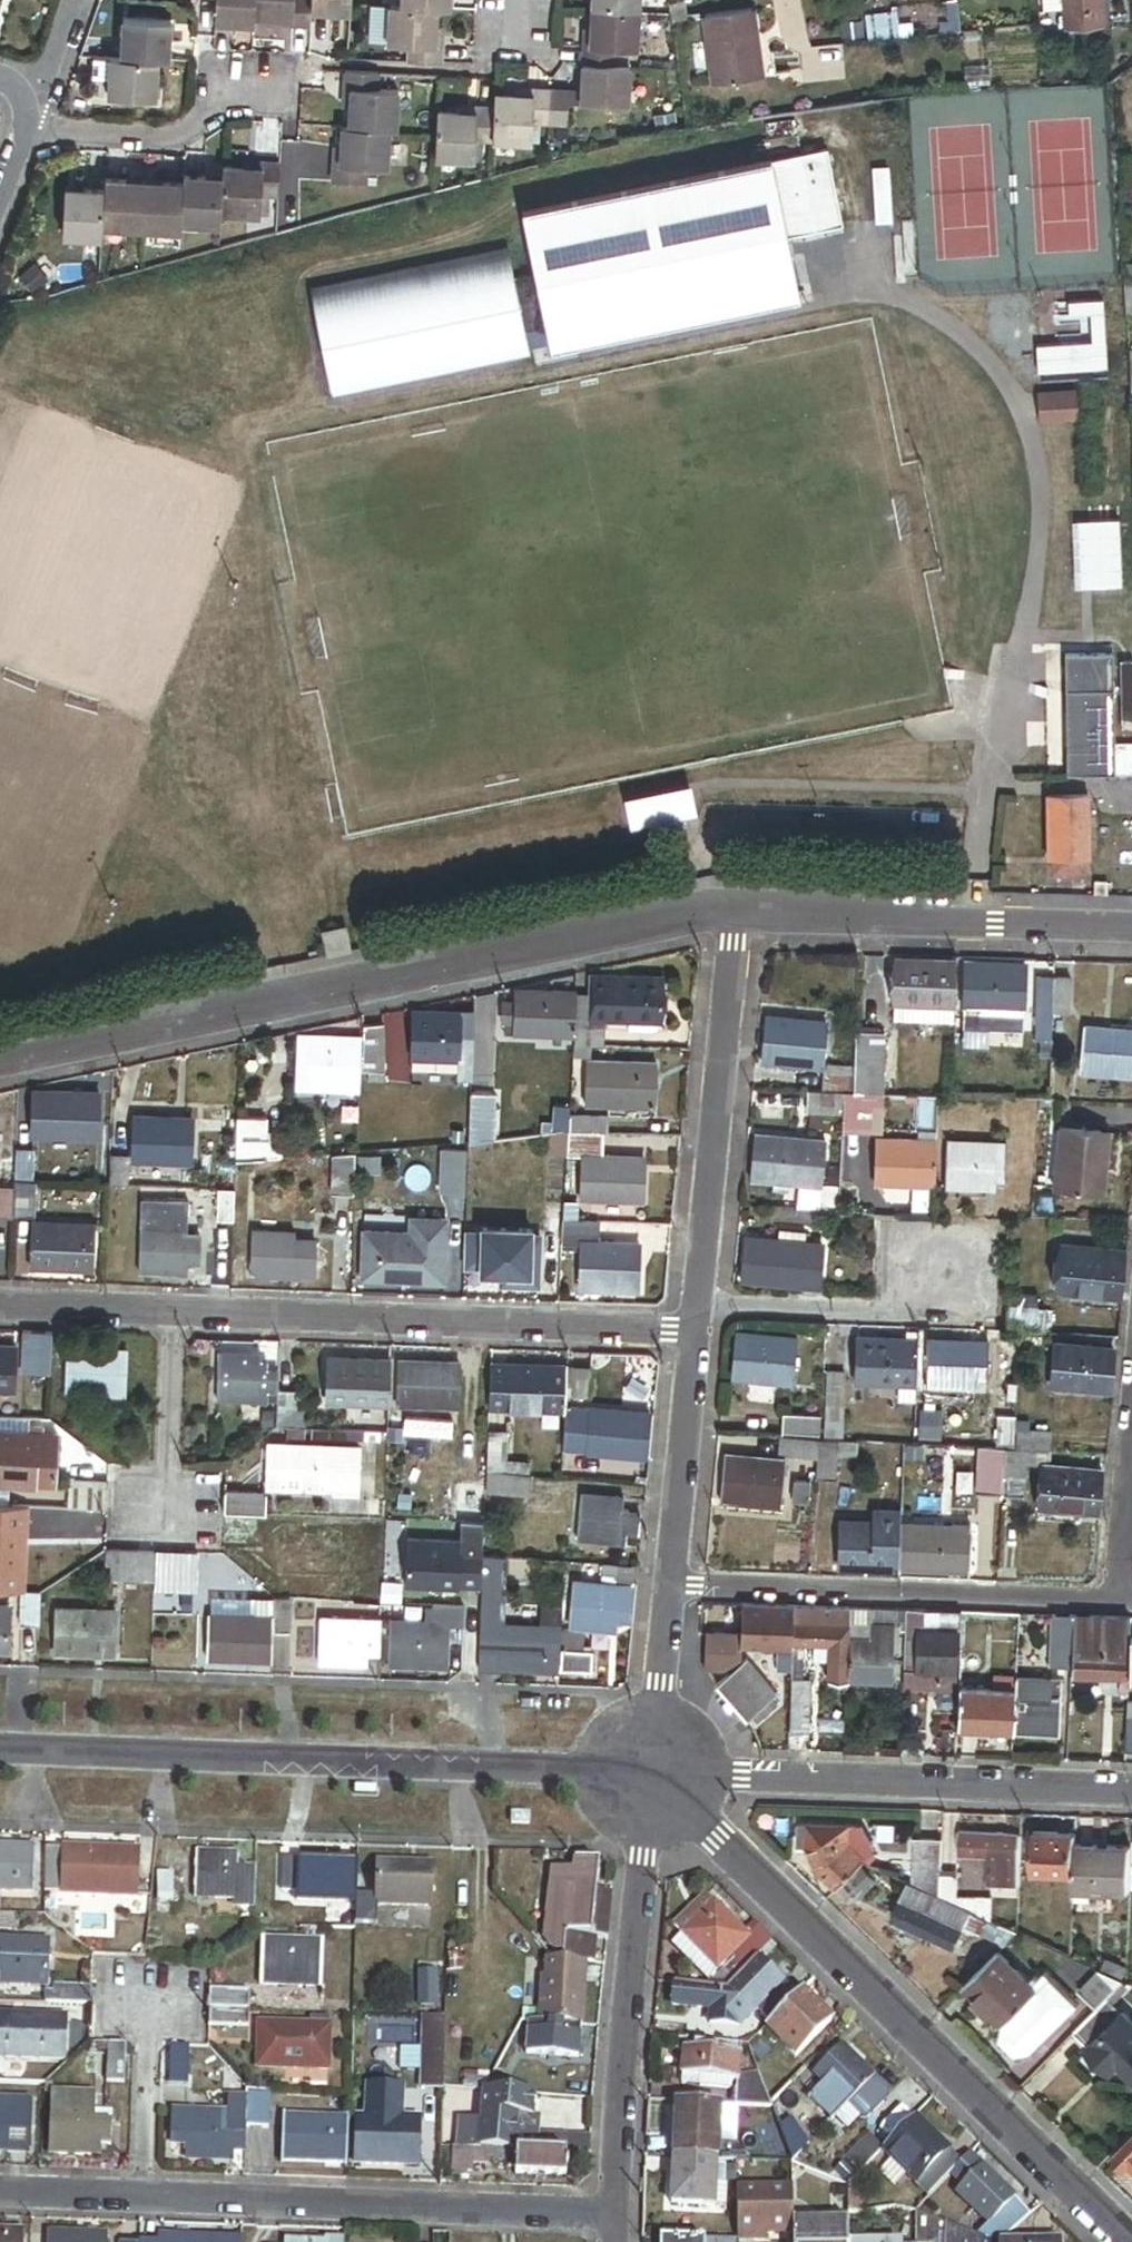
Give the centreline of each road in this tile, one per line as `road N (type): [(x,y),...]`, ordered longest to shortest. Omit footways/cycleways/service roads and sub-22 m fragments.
road 1 (residential): [(732,908),(0,1064)]
road 2 (residential): [(1123,2241),(650,1777)]
road 3 (residential): [(650,1777),(0,1752)]
road 4 (residential): [(174,1310),(691,1326)]
road 5 (residential): [(1131,1796),(650,1777)]
road 6 (residential): [(618,2223),(141,2200)]
road 7 (residential): [(668,1588),(1116,1606)]
road 8 (residential): [(618,2223),(650,1777)]
road 9 (residential): [(1131,932),(732,908)]
road 10 (residential): [(694,1295),(732,908)]
road 11 (residential): [(952,1261),(878,1302),(694,1295)]
road 12 (residential): [(668,1588),(691,1326)]
road 13 (residential): [(147,2000),(141,2200)]
road 14 (residential): [(166,1504),(174,1310)]
road 15 (residential): [(650,1777),(668,1588)]
road 16 (residential): [(0,1305),(174,1310)]
road 17 (residential): [(1116,1606),(1131,1438)]
road 18 (residential): [(141,2200),(0,2194)]
road 19 (residential): [(0,193),(26,132),(24,99),(0,81)]

